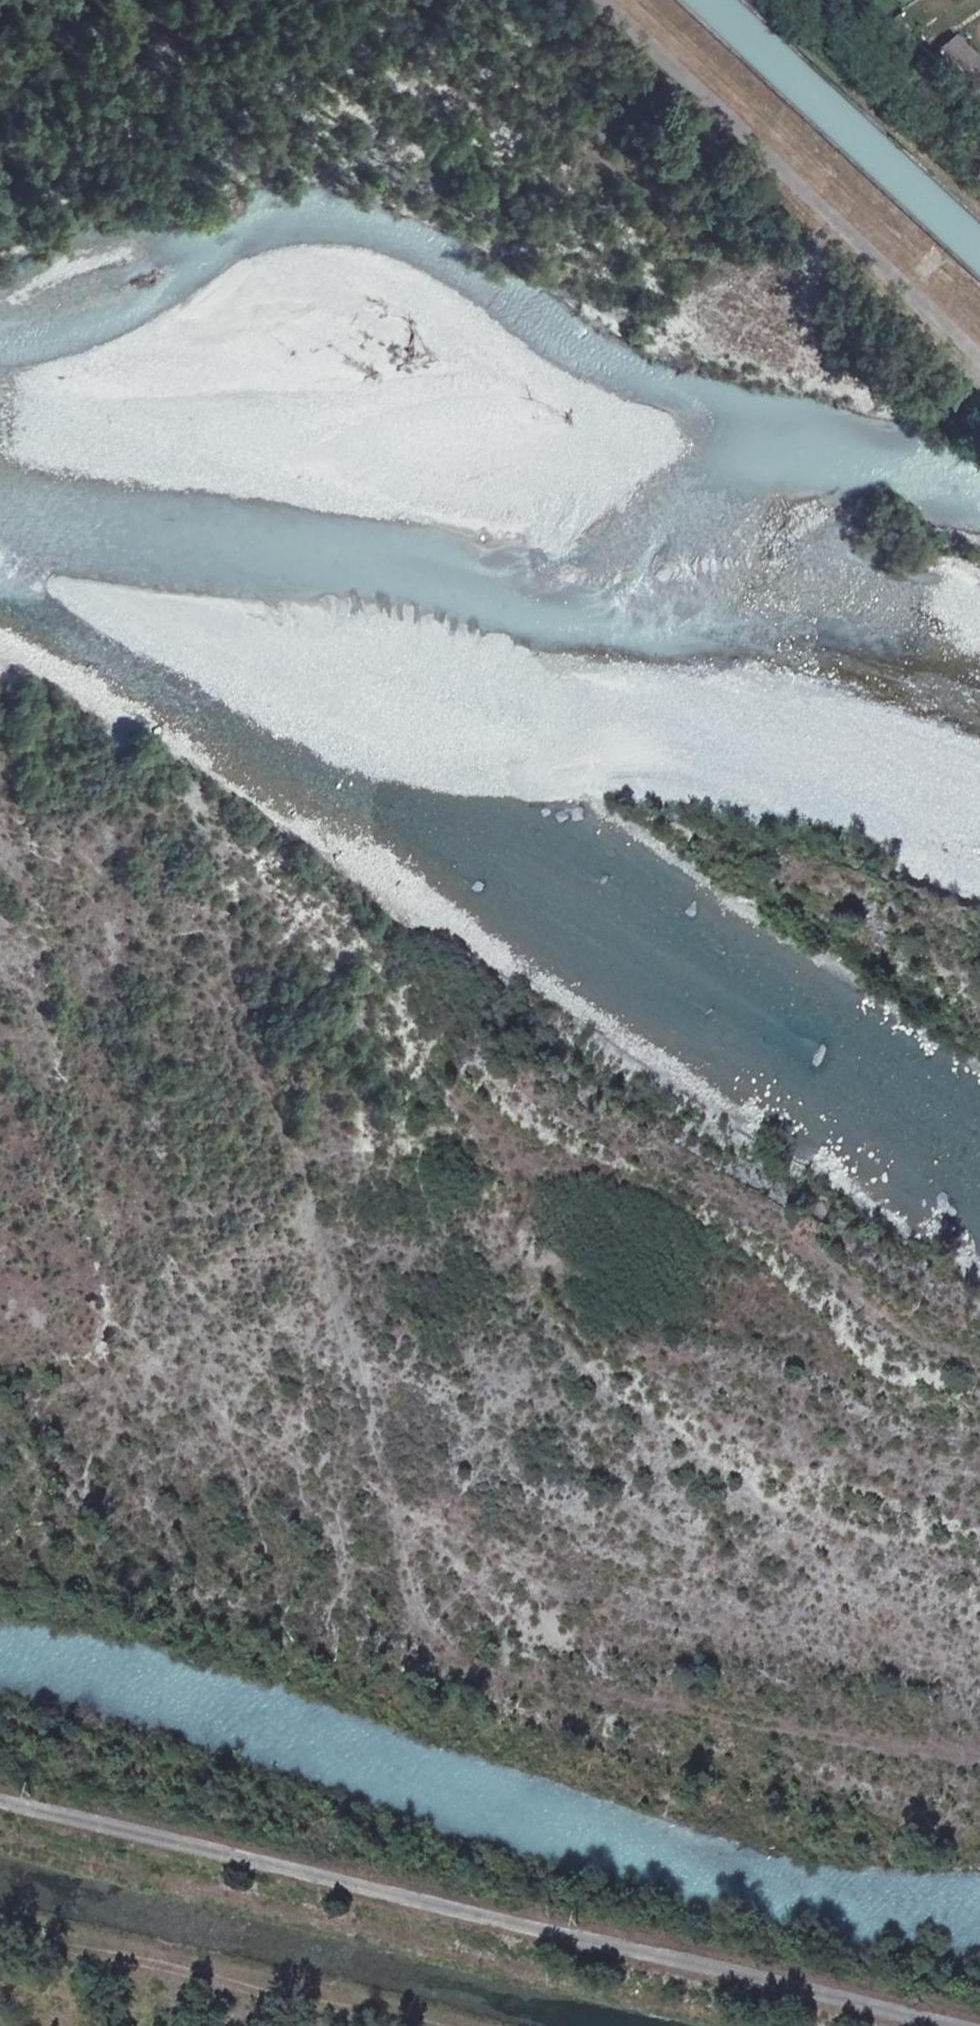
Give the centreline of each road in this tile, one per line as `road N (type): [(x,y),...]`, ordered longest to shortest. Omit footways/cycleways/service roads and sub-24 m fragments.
road 1 (track): [(0,1809),(927,2025)]
road 2 (track): [(601,0),(880,259),(979,366)]

